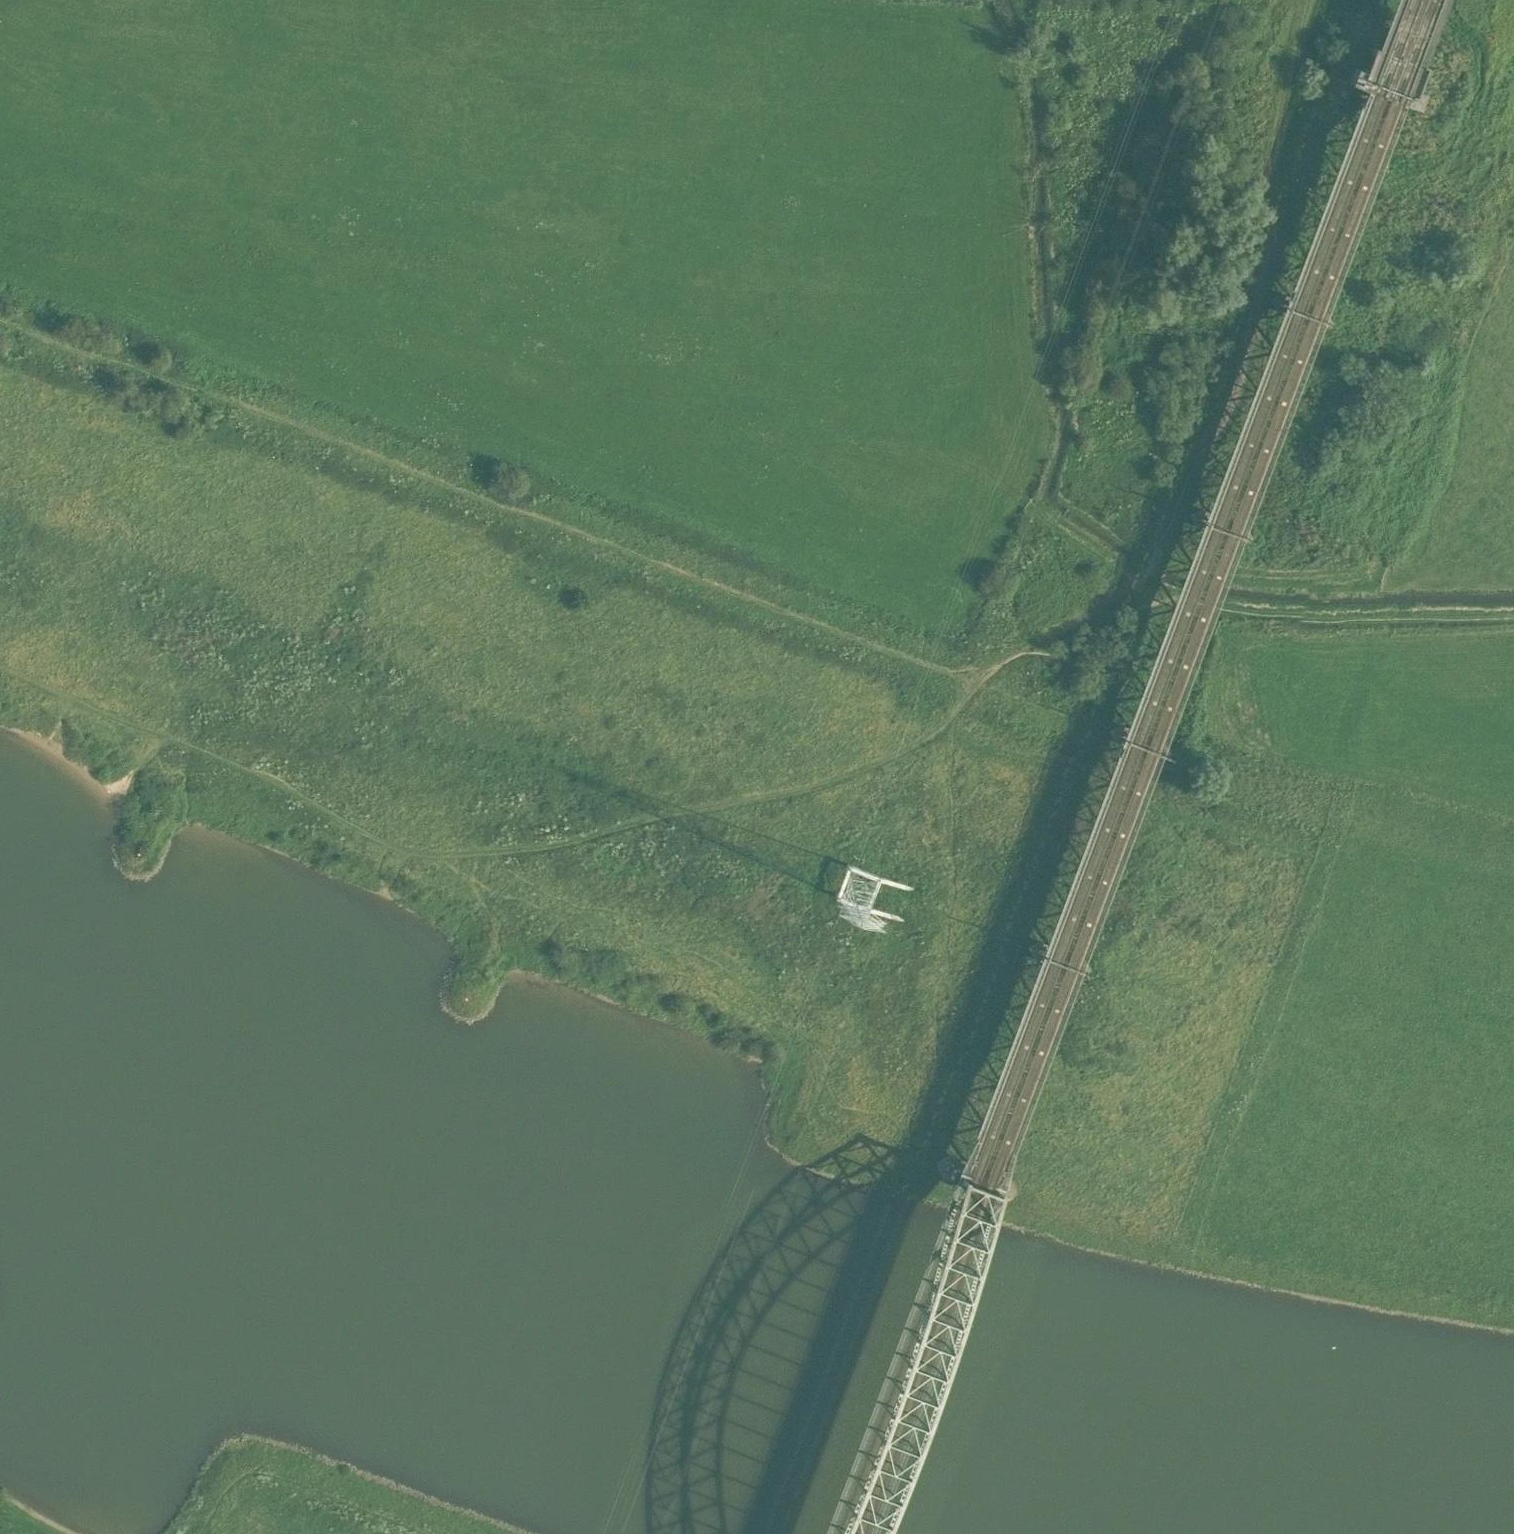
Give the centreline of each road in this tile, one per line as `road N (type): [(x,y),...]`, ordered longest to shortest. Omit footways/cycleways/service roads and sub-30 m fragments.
road 1 (track): [(1154,583),(1260,303),(1272,153),(1329,0)]
road 2 (track): [(1154,583),(1157,595),(1225,612),(1513,612)]
road 3 (track): [(976,684),(1059,625),(1154,583)]

